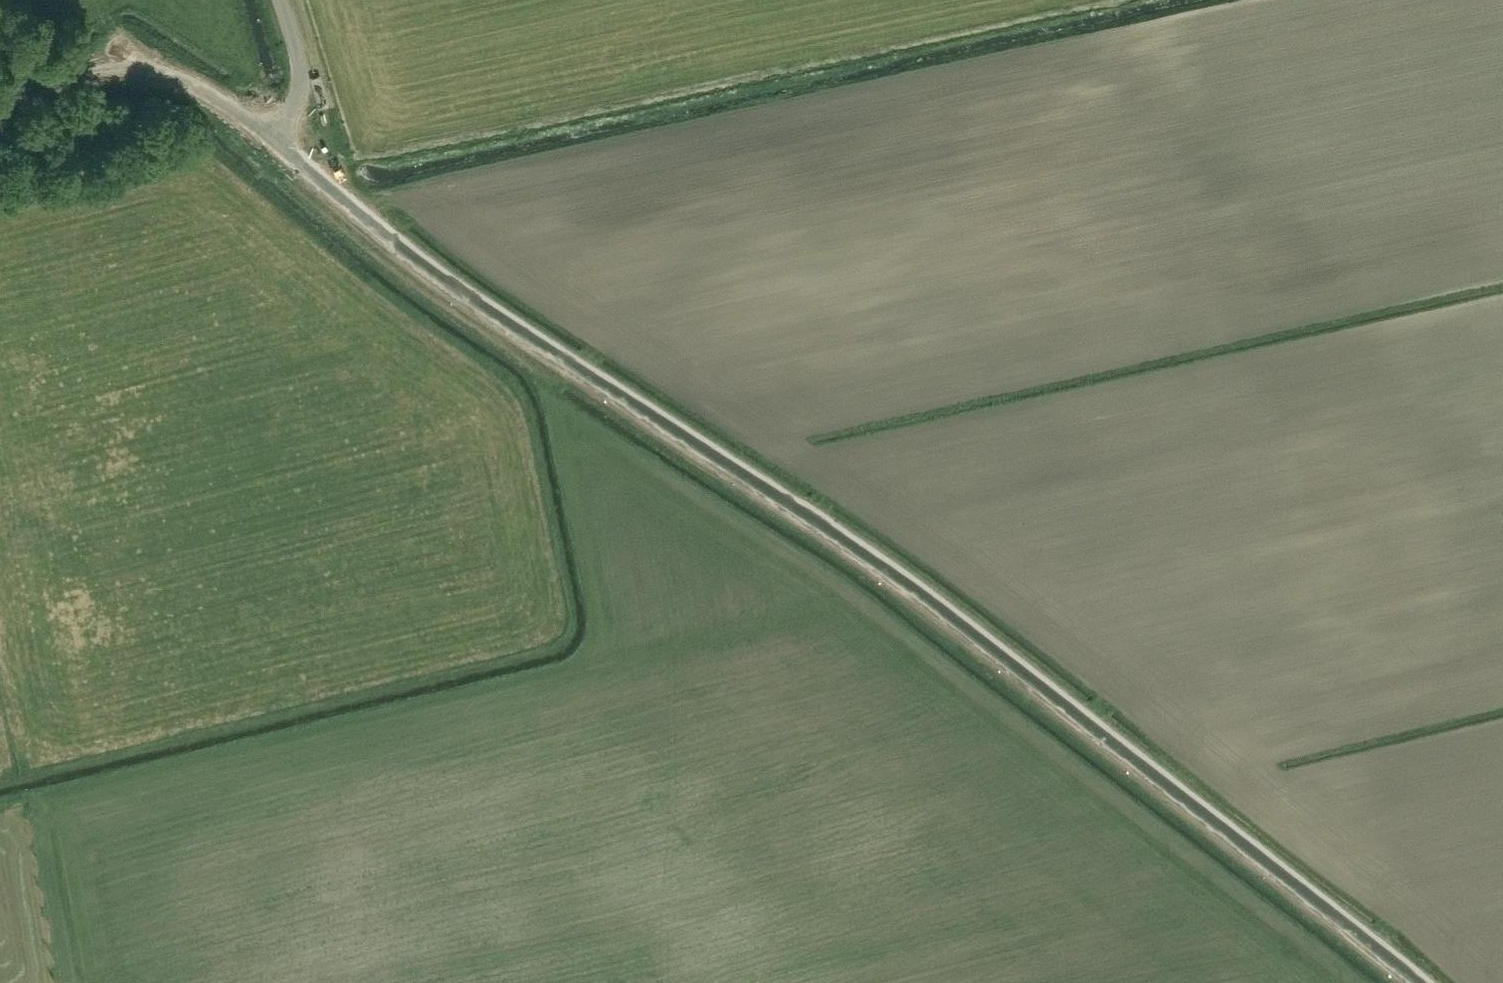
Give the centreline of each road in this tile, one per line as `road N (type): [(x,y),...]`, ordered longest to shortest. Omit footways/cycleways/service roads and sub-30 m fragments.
road 1 (unclassified): [(1417,982),(889,575),(455,294),(271,139)]
road 2 (unclassified): [(0,106),(107,66),(134,67),(205,91),(271,139)]
road 3 (unclassified): [(271,139),(301,84),(282,0)]

